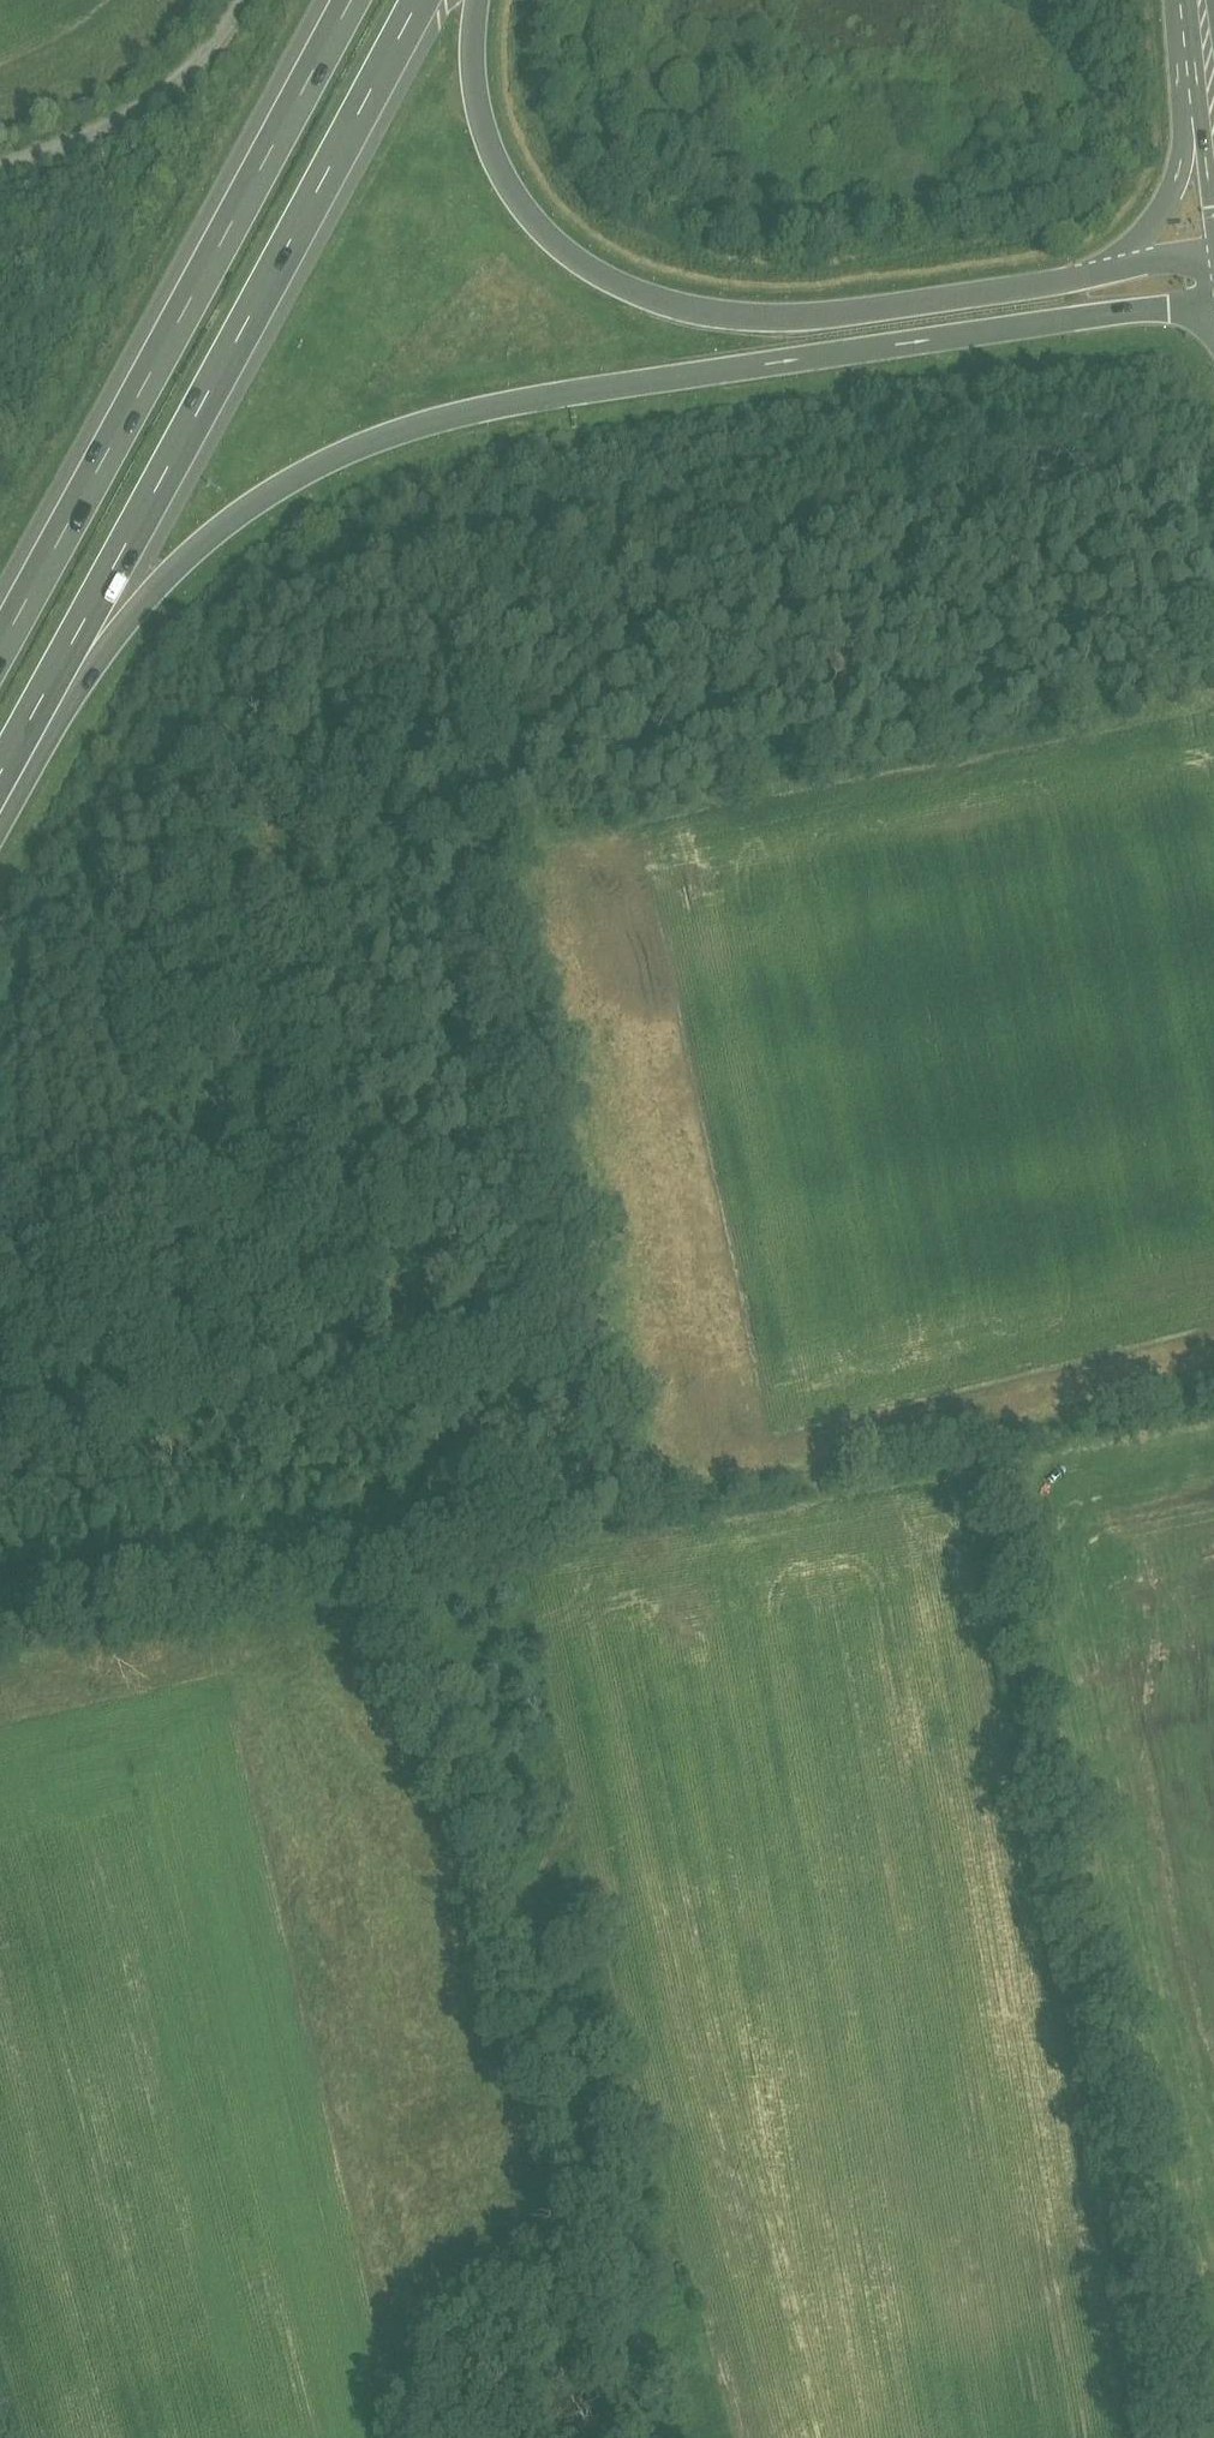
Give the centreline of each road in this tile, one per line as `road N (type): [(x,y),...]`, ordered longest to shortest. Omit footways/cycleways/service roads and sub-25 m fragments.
road 1 (motorway): [(0,845),(105,661),(160,591),(235,521),(318,468),(400,437),(523,406),(1173,308),(1213,286)]
road 2 (motorway): [(0,796),(424,0)]
road 3 (motorway): [(1100,276),(800,320),(713,314),(632,290),(596,273),(538,225),(498,167),(478,101),(482,0)]
road 4 (motorway): [(348,0),(0,645)]
road 5 (track): [(244,0),(221,35),(116,132),(0,170)]
road 6 (motorway): [(1207,89),(1163,215),(1100,276)]

